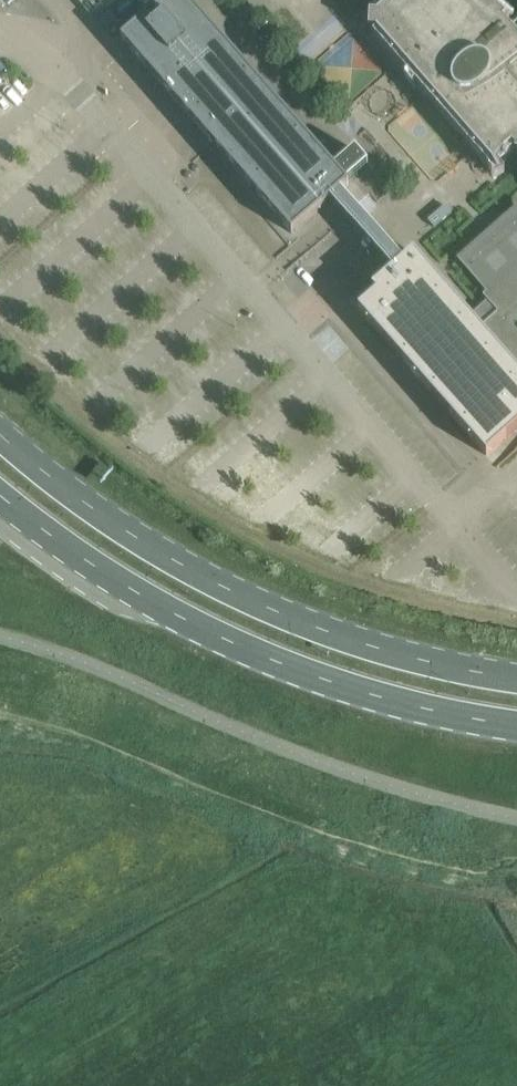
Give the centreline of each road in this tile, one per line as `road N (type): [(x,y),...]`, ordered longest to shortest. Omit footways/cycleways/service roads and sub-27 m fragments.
road 1 (primary): [(516,679),(290,622),(82,507),(0,437)]
road 2 (primary): [(0,500),(71,553),(213,637),(366,694),(516,726)]

